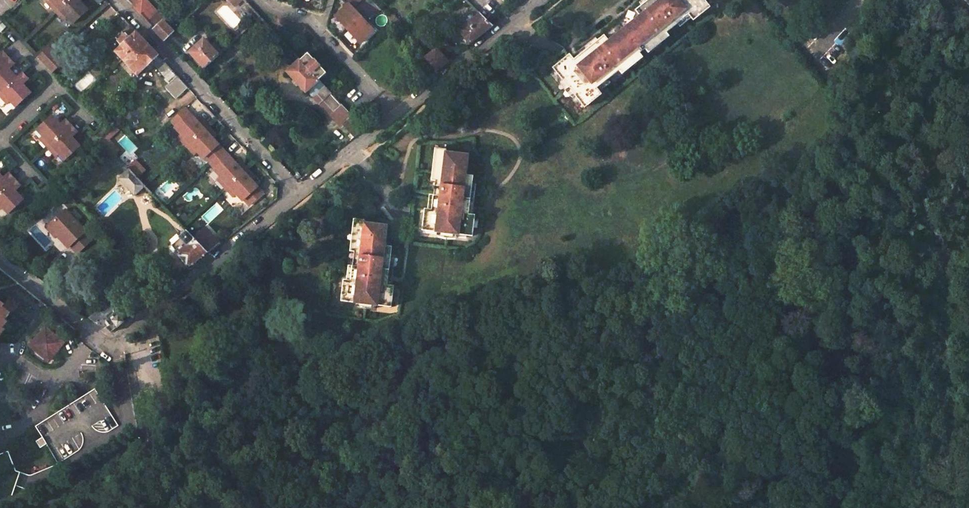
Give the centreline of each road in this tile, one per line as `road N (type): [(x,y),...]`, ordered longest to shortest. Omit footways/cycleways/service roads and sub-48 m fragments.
road 1 (residential): [(298,192),(537,0)]
road 2 (residential): [(117,0),(298,192)]
road 3 (unclassified): [(126,331),(142,443),(43,507)]
road 4 (residential): [(126,331),(298,192)]
road 5 (residential): [(0,259),(103,341),(126,331)]

